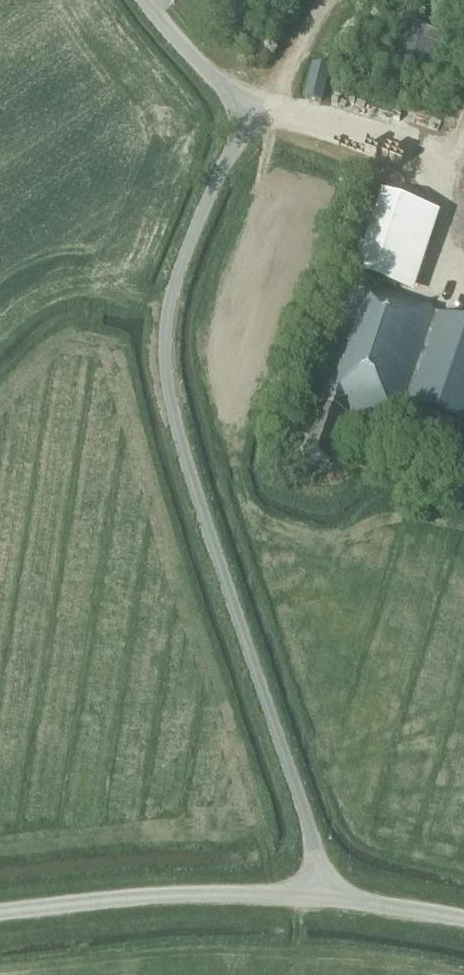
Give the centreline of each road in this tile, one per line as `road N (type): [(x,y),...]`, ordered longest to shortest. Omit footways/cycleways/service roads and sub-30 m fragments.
road 1 (unclassified): [(317,894),(310,837),(167,386),(173,285),(228,150),(232,112),(143,0)]
road 2 (unclassified): [(0,912),(175,895),(317,894)]
road 3 (unclassified): [(463,919),(317,894)]

